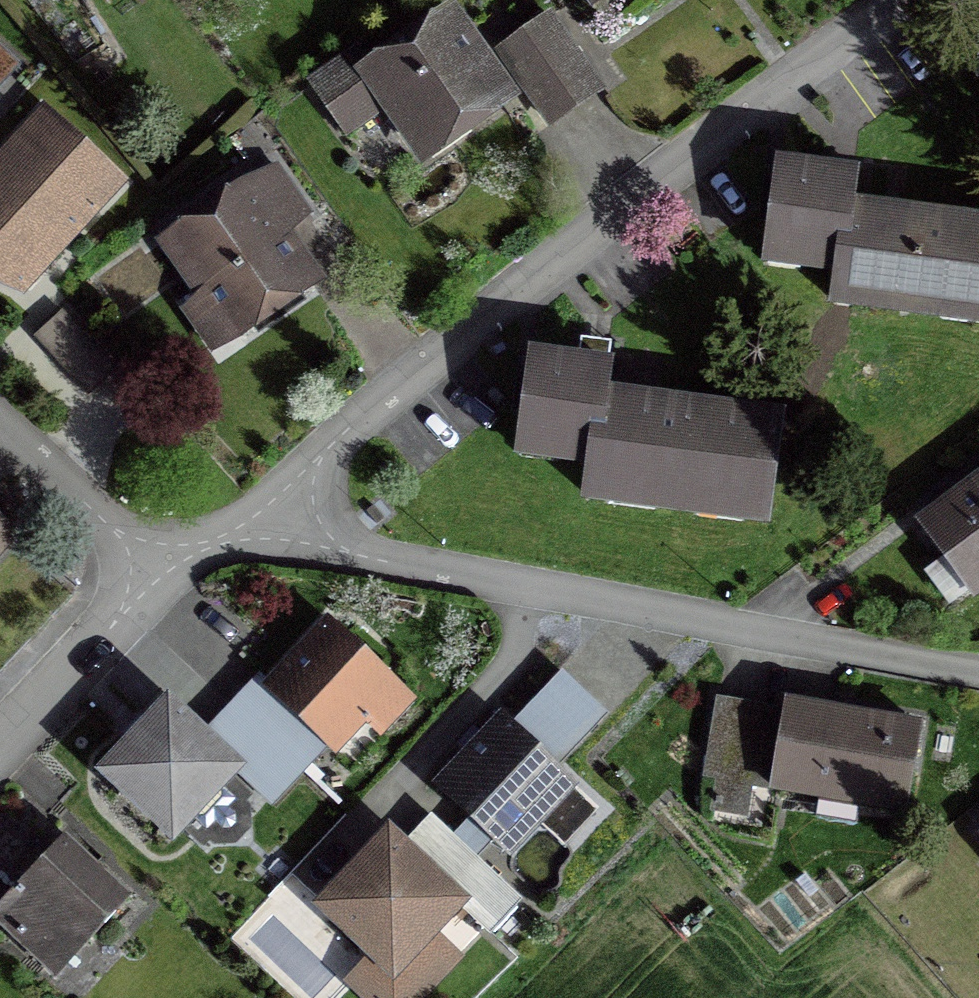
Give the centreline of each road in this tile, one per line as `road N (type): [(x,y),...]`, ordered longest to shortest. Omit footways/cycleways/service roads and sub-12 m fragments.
road 1 (residential): [(917,0),(626,202),(260,550)]
road 2 (residential): [(978,671),(260,550)]
road 3 (residential): [(156,563),(0,731)]
road 4 (residential): [(0,421),(156,563)]

